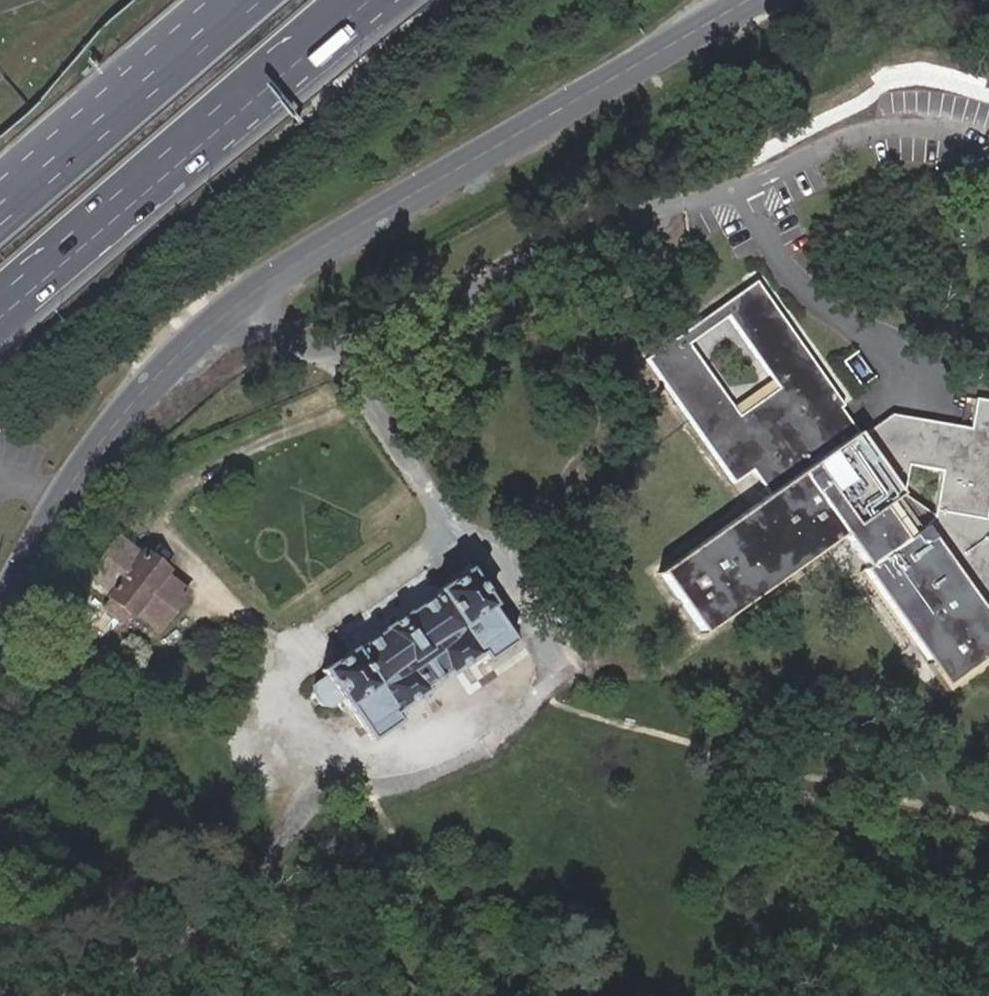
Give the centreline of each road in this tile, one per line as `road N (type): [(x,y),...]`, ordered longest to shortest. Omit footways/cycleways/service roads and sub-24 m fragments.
road 1 (unclassified): [(750,0),(254,289),(117,421),(0,616)]
road 2 (motorway): [(81,238),(400,0)]
road 3 (motorway): [(81,238),(367,0)]
road 4 (motorway): [(252,0),(0,215)]

